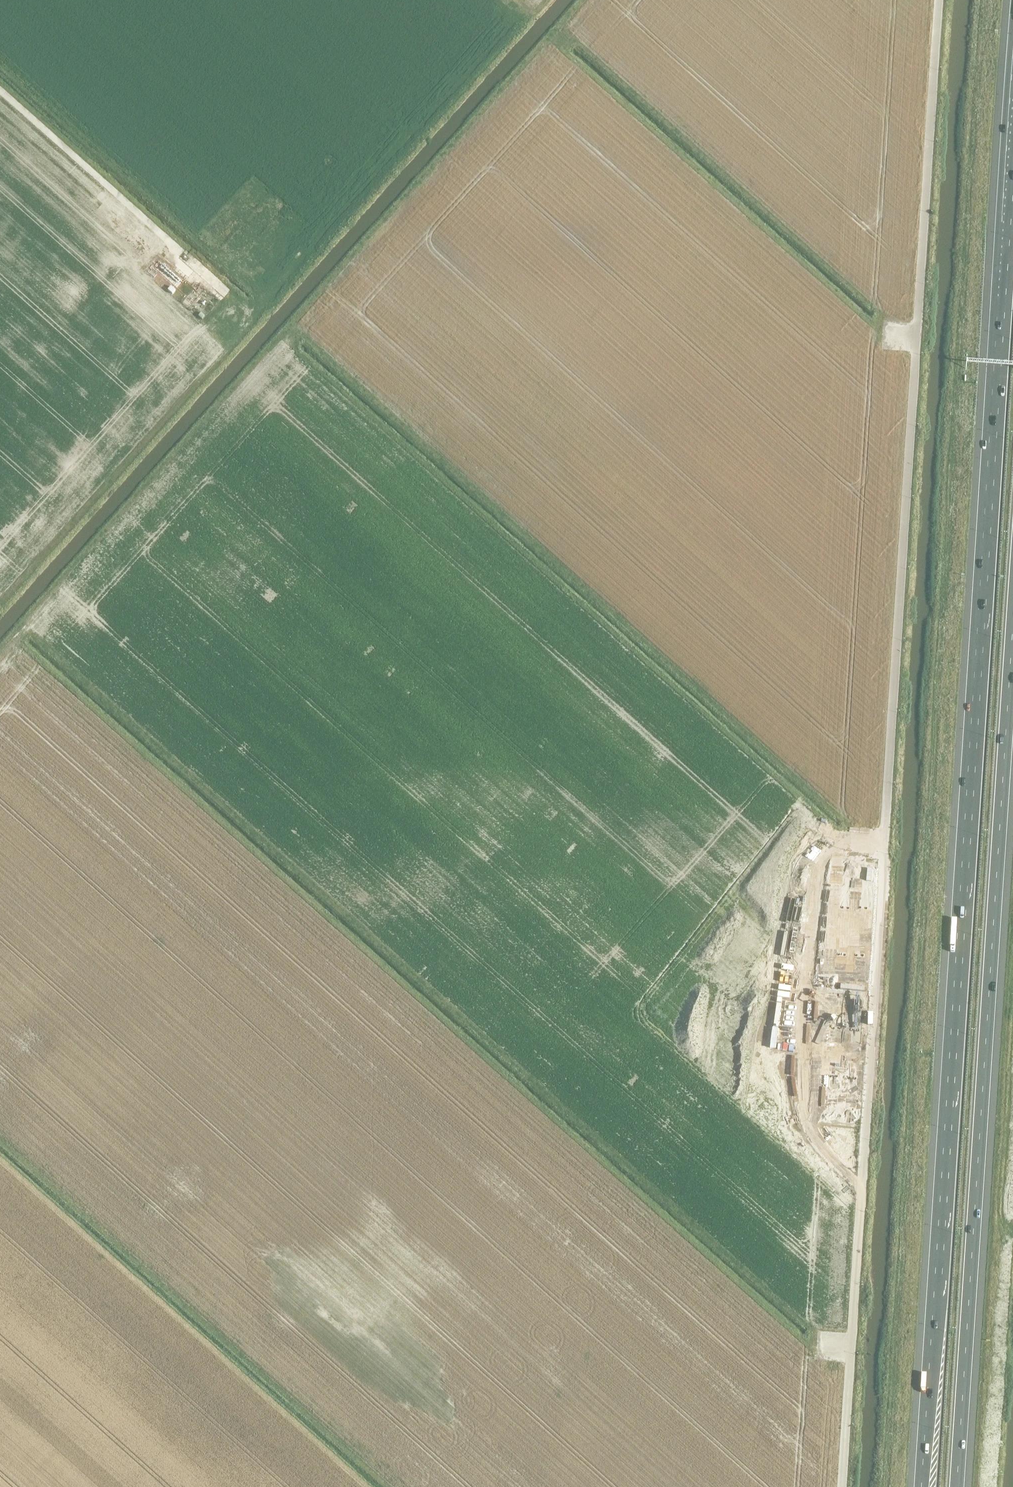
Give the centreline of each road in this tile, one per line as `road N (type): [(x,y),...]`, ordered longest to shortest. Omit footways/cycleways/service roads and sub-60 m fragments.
road 1 (motorway): [(1012,149),(922,1486)]
road 2 (motorway): [(957,1486),(1012,635)]

